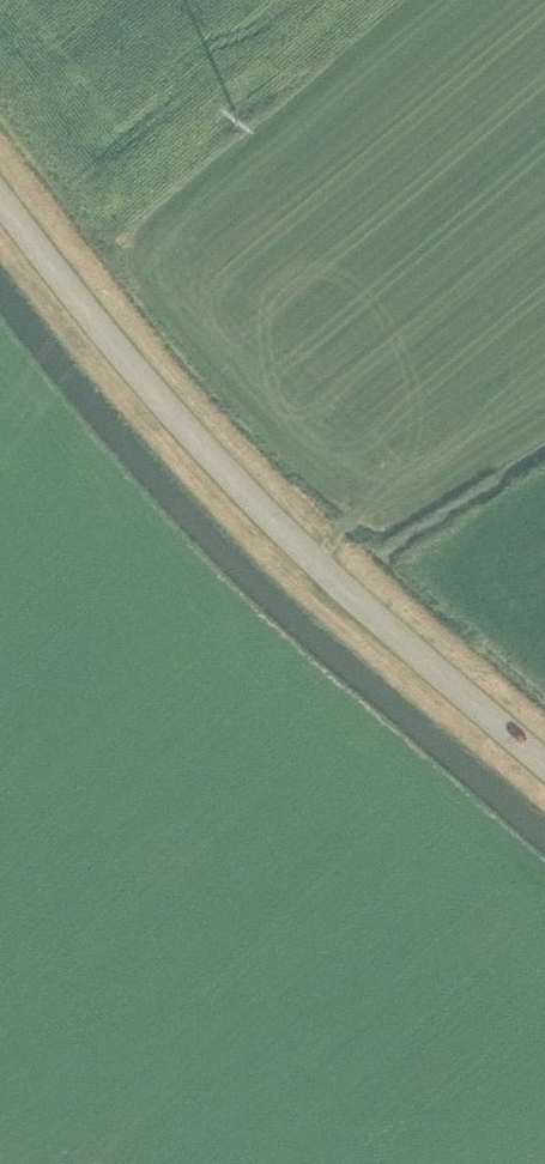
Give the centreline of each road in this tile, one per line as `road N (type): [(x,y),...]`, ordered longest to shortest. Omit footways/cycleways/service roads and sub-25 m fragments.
road 1 (secondary): [(544,765),(175,439),(0,204)]

